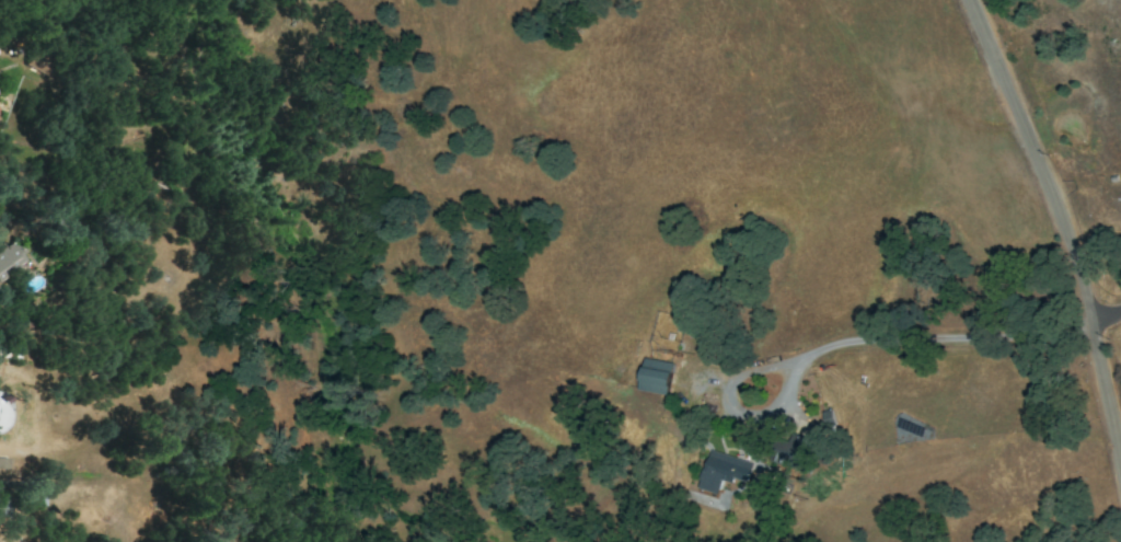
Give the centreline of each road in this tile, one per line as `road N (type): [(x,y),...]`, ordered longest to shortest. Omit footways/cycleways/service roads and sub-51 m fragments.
road 1 (tertiary): [(1120,462),(1093,321),(965,0)]

